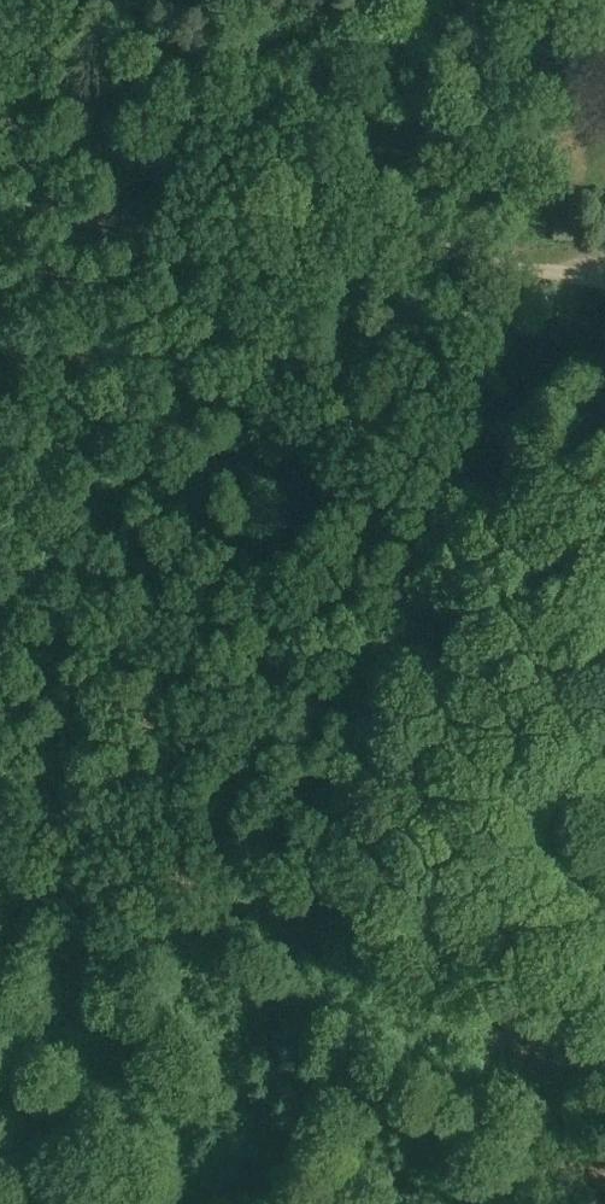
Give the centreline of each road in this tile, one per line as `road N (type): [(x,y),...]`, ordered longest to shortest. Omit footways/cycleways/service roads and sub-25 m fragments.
road 1 (unclassified): [(604,280),(510,261),(0,121)]

